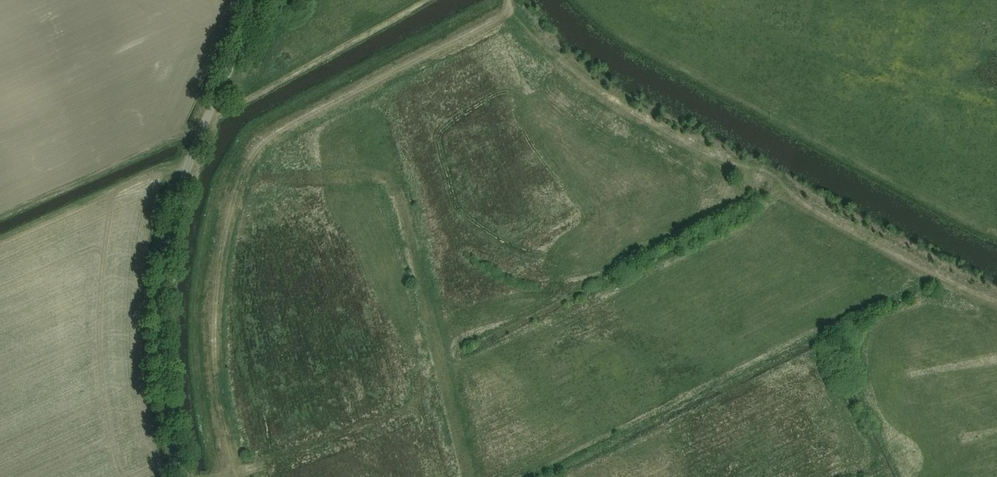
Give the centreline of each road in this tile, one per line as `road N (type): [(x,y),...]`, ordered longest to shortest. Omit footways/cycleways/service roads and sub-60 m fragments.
road 1 (unclassified): [(180,476),(160,370),(165,249),(183,175),(257,0)]

